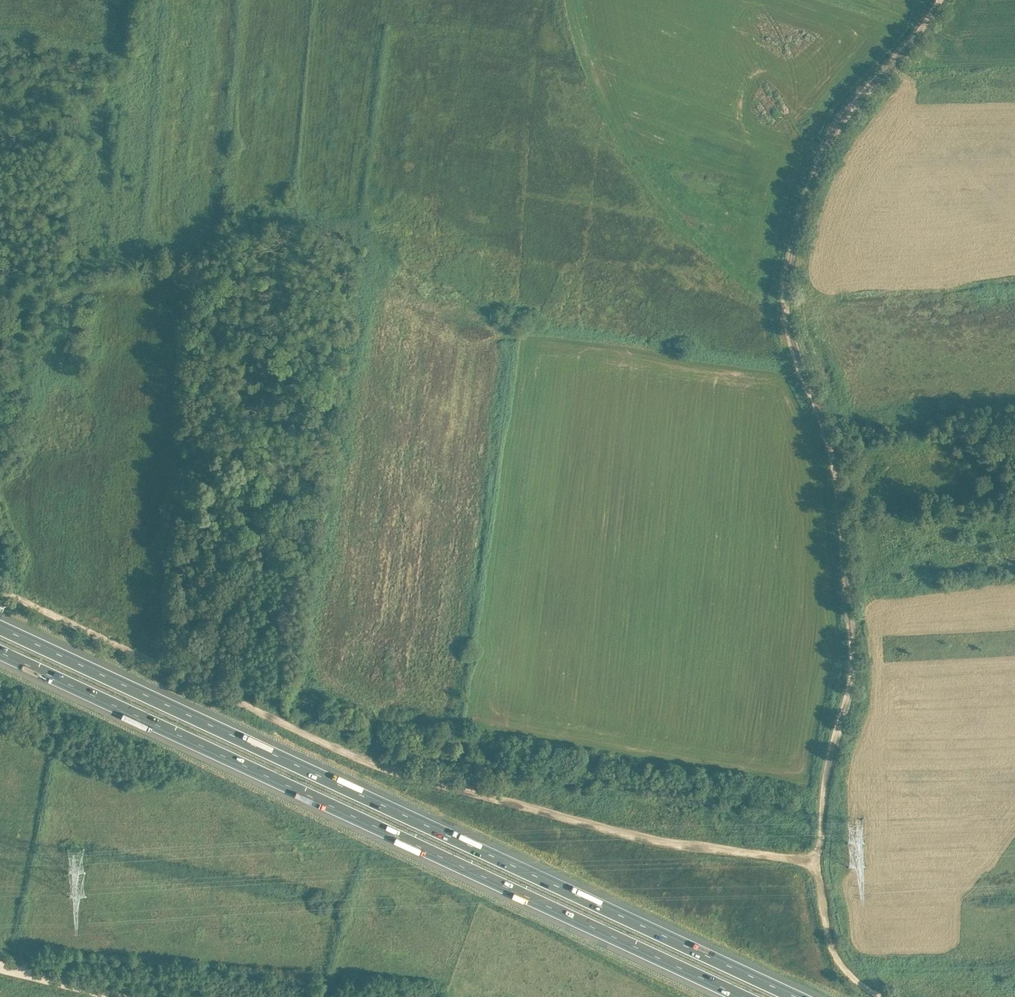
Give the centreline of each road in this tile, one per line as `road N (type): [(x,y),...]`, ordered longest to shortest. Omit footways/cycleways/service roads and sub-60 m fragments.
road 1 (track): [(817,857),(851,615),(832,452),(786,304),(800,216),(826,141),(931,3)]
road 2 (motorway): [(808,996),(0,625)]
road 3 (track): [(817,857),(776,861),(650,845),(489,804),(323,746),(0,595)]
road 4 (motorway): [(0,650),(750,996)]
road 5 (track): [(881,996),(840,962),(817,857)]

